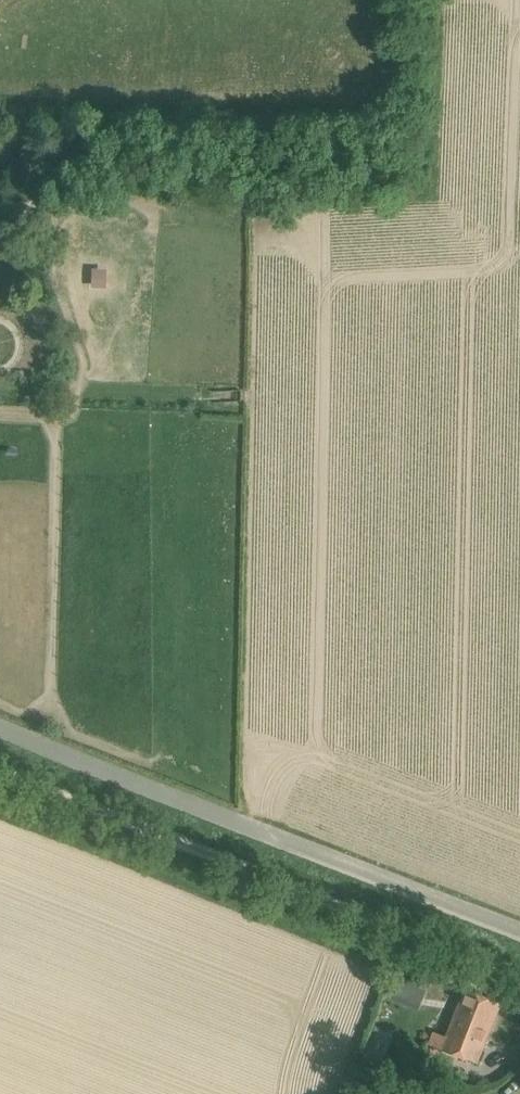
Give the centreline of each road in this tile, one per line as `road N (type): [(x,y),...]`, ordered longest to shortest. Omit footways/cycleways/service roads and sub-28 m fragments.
road 1 (unclassified): [(519,932),(0,728)]
road 2 (track): [(0,773),(337,899)]
road 3 (unclassified): [(519,972),(337,899)]

